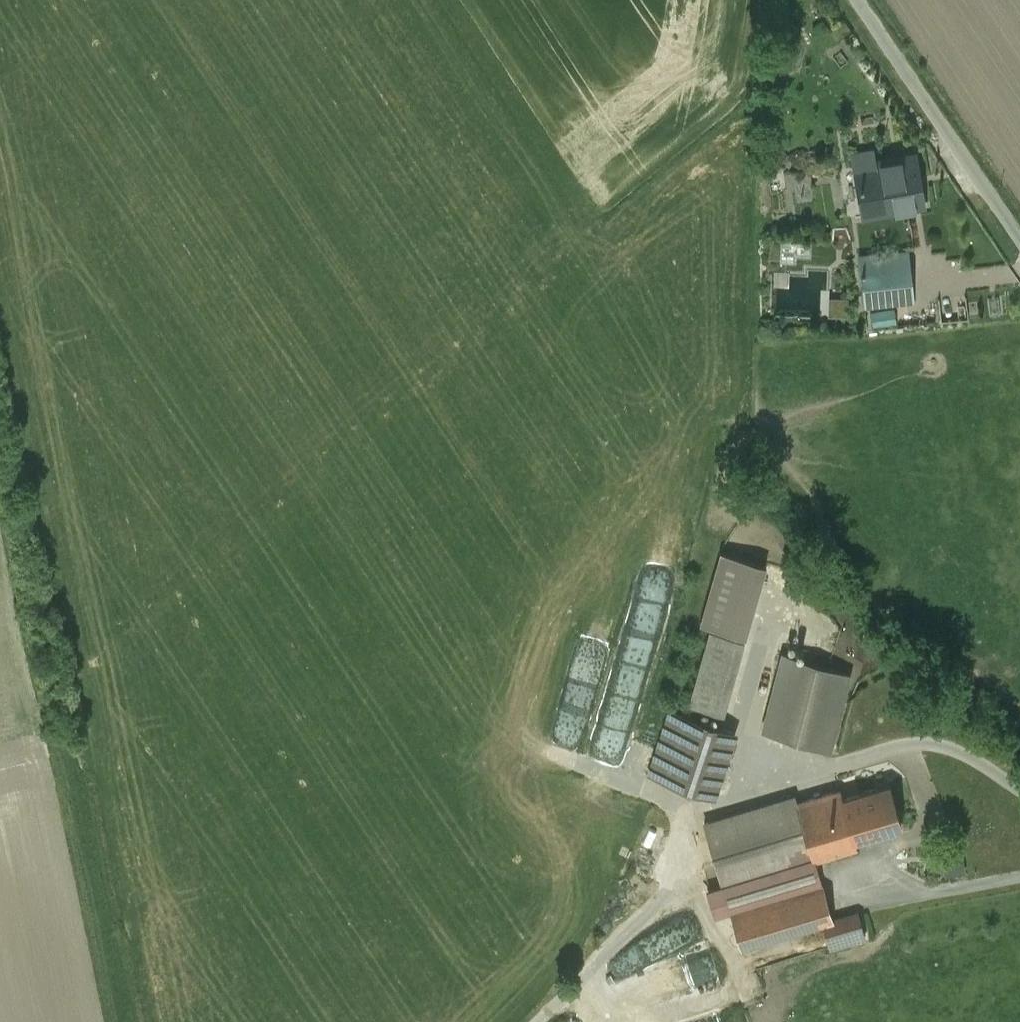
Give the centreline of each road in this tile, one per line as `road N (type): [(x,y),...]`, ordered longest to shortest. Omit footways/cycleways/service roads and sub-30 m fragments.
road 1 (unclassified): [(1019,241),(859,0)]

